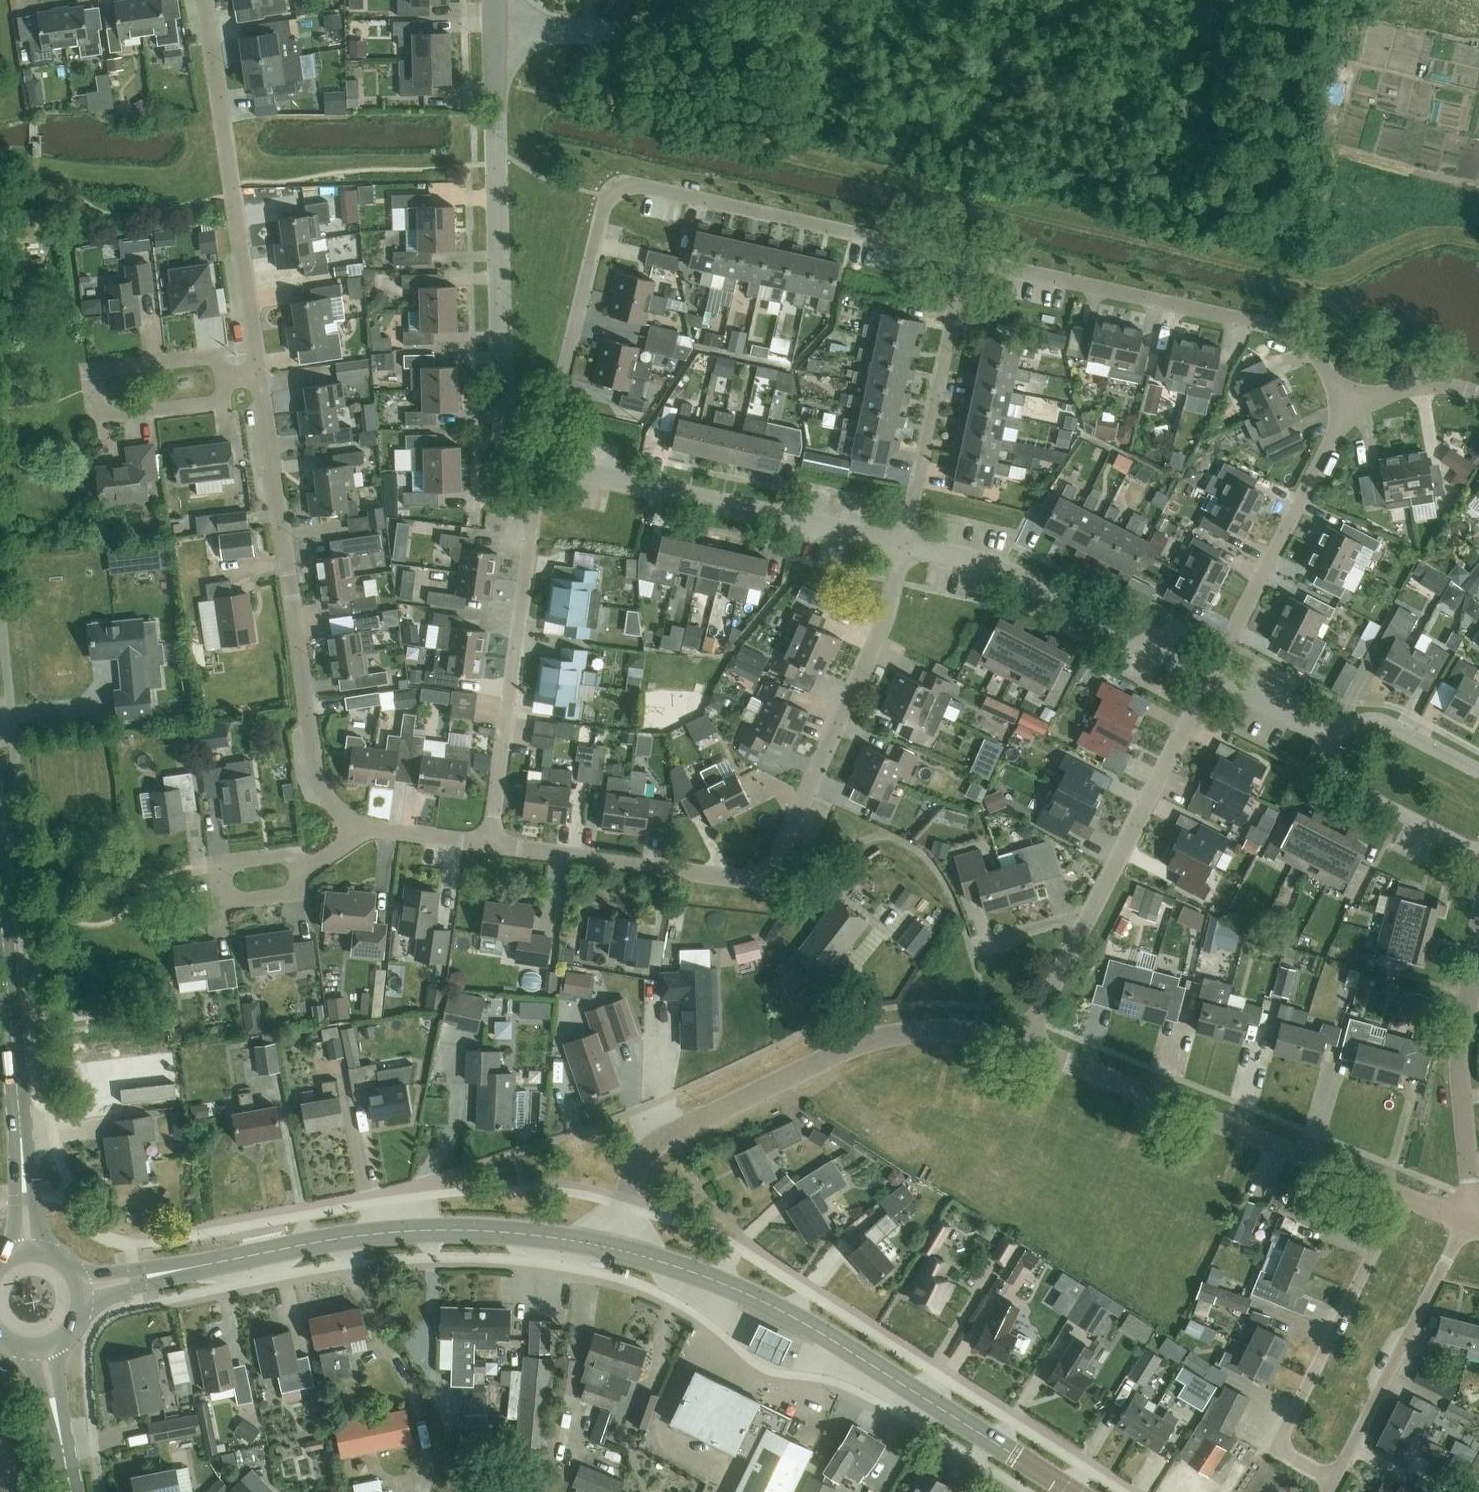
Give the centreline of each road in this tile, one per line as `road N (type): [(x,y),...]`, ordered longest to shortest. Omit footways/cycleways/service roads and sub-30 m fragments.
road 1 (residential): [(963,261),(627,182),(605,196),(541,465)]
road 2 (residential): [(905,546),(885,617),(773,874),(750,882),(489,844)]
road 3 (secondary): [(1073,1491),(784,1312),(615,1248)]
road 4 (unclassified): [(615,1248),(637,1166),(673,1133),(864,1041),(919,1031),(1025,1044)]
road 5 (residential): [(541,465),(510,443),(501,417),(494,0)]
road 6 (residential): [(358,826),(324,789),(316,763),(260,372)]
road 7 (residential): [(1351,406),(1310,349),(1284,330),(963,261)]
road 8 (unclassified): [(1025,1044),(1399,1195)]
road 9 (residential): [(489,844),(541,465)]
road 10 (residential): [(260,372),(206,0)]
road 11 (residential): [(905,546),(541,465)]
road 12 (residential): [(1337,1474),(1286,1452),(1283,1433),(1399,1195)]
road 13 (secondary): [(615,1248),(419,1230),(279,1249)]
road 14 (residential): [(1210,679),(1002,568),(905,546)]
road 15 (residential): [(231,376),(223,404),(104,419),(89,392),(99,370),(211,354)]
road 16 (residential): [(1210,679),(1351,406)]
road 17 (residential): [(905,546),(963,261)]
road 18 (residential): [(1337,1474),(1465,1221)]
road 19 (residential): [(1091,914),(1210,679)]
road 20 (secondary): [(20,1130),(0,898)]
road 21 (residential): [(1465,1221),(1471,1198),(1459,1044),(1472,992)]
road 22 (residential): [(1335,738),(1340,777),(1353,790),(1478,856)]
road 23 (residential): [(299,870),(288,855),(236,861),(221,873),(224,891),(238,902),(291,894)]
road 24 (residential): [(1478,772),(1378,720),(1335,738)]
road 25 (residential): [(1025,1044),(1091,914)]
road 26 (residential): [(1335,738),(1210,679)]
road 27 (secondary): [(80,1306),(209,1264)]
road 28 (secondary): [(209,1264),(75,1279)]
road 29 (residential): [(489,844),(358,826)]
road 30 (residential): [(1478,394),(1424,388),(1351,406)]
road 31 (secondary): [(20,1130),(14,1258)]
road 32 (secondary): [(42,1255),(20,1130)]
road 33 (residential): [(971,948),(1091,914)]

